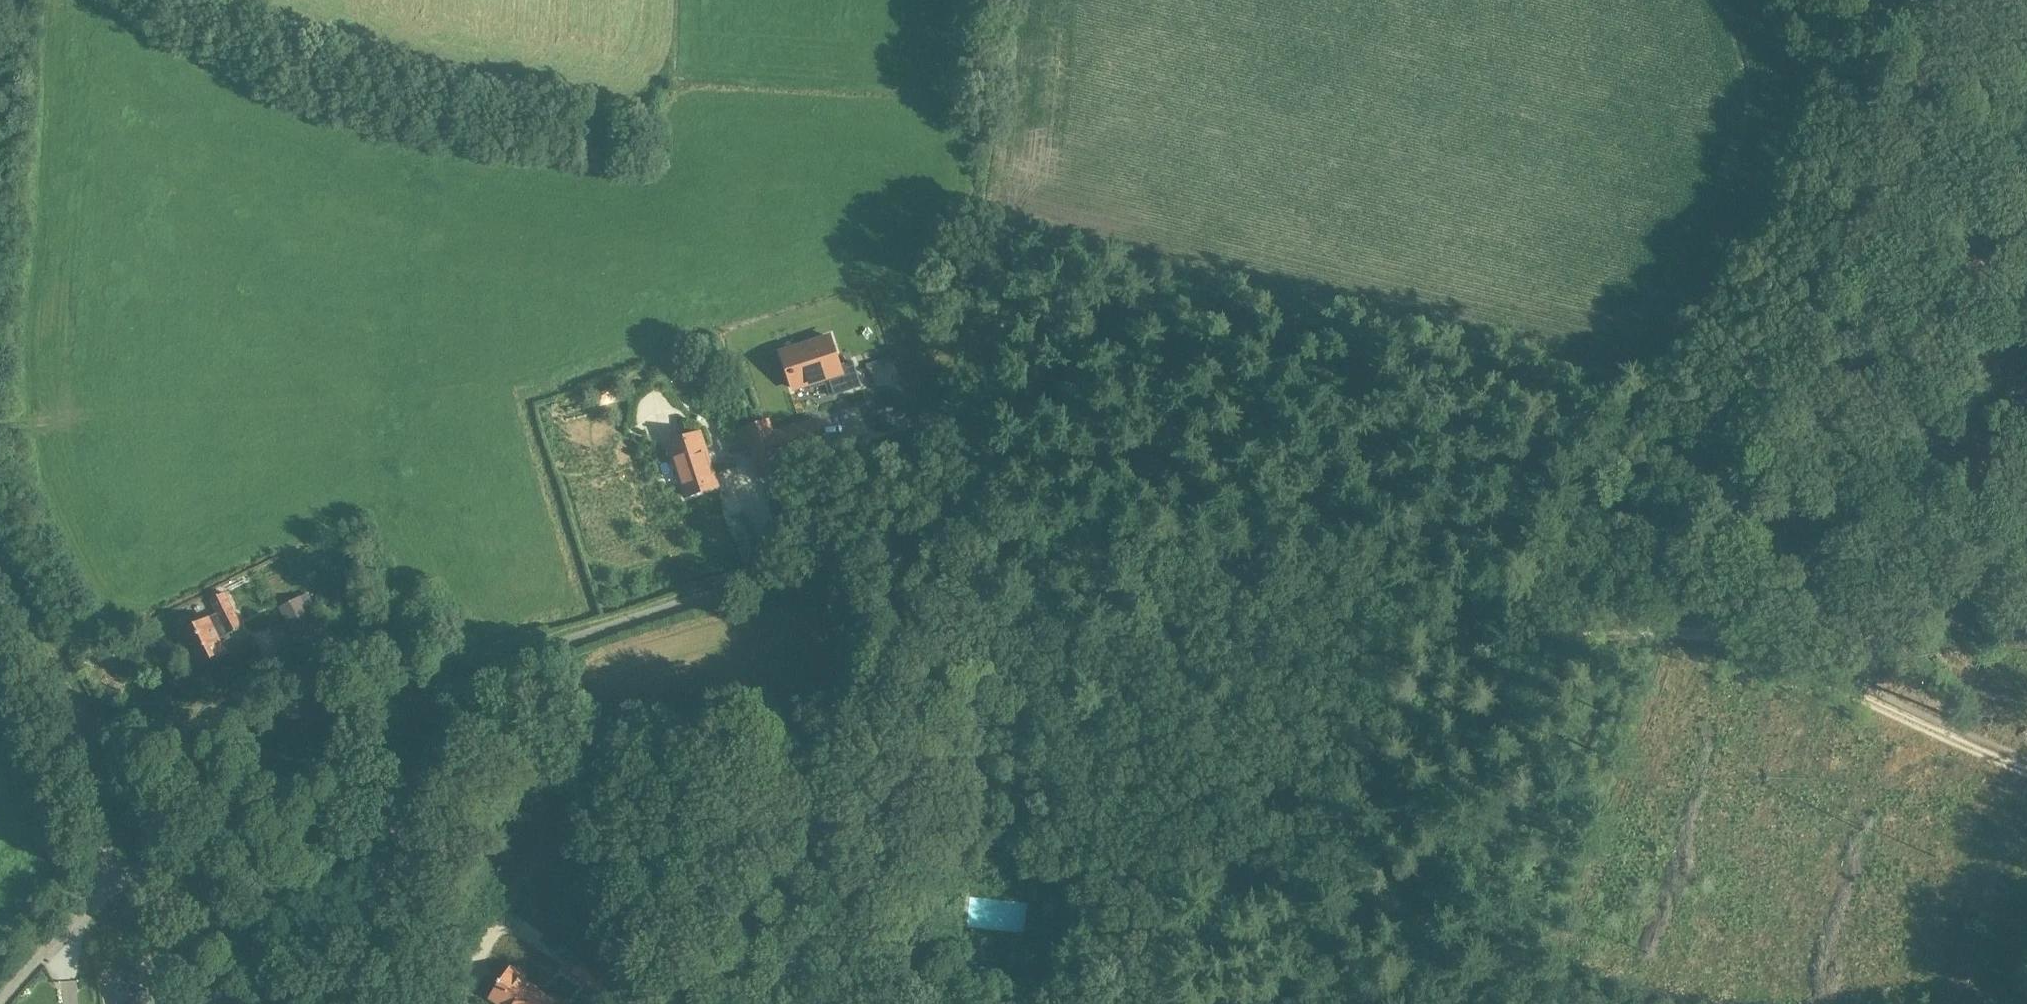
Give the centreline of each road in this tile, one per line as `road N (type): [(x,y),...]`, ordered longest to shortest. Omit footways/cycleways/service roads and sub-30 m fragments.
road 1 (unclassified): [(92,736),(348,707),(783,573),(858,556),(947,552)]
road 2 (track): [(1637,634),(1578,638),(1151,567),(947,552)]
road 3 (track): [(2026,773),(1742,647),(1637,634)]
road 4 (unclassified): [(287,1003),(92,736)]
road 5 (unclassified): [(92,736),(0,579)]

